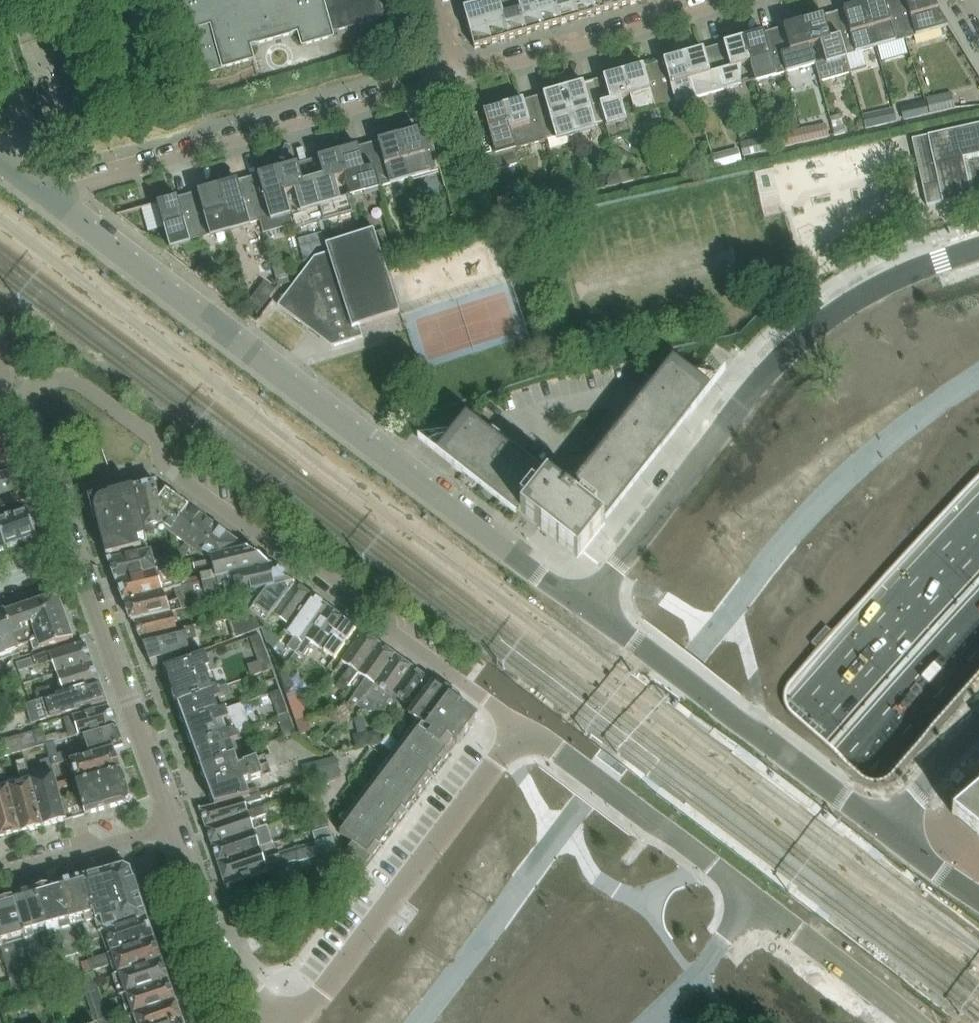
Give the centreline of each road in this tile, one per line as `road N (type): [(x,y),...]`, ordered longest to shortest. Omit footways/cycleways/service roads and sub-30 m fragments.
road 1 (residential): [(522,728),(387,628),(379,610),(166,469),(159,442),(59,378),(28,390),(23,403),(78,558)]
road 2 (residential): [(583,603),(48,195)]
road 3 (trunk): [(978,531),(525,1022)]
road 4 (tertiary): [(583,603),(767,364),(806,328),(851,297),(978,243)]
road 5 (trunk): [(620,1022),(978,626)]
road 6 (tertiary): [(916,1022),(522,728)]
road 7 (residential): [(464,79),(48,195)]
road 8 (tertiary): [(894,829),(583,603)]
road 9 (tertiary): [(522,728),(292,1022)]
road 10 (residential): [(78,558),(175,830)]
road 11 (residential): [(734,0),(464,79)]
road 12 (residential): [(175,830),(218,951),(281,1022)]
road 13 (residential): [(175,830),(0,874)]
road 14 (residential): [(894,829),(978,730)]
road 15 (residential): [(31,180),(0,54)]

